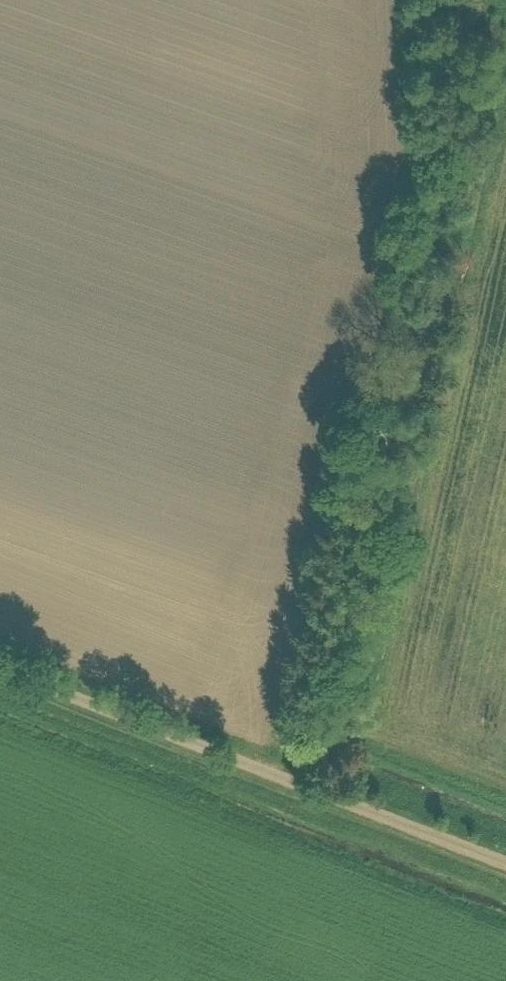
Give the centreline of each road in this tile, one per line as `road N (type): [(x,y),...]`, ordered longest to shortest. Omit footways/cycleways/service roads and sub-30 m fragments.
road 1 (unclassified): [(0,665),(505,862)]

